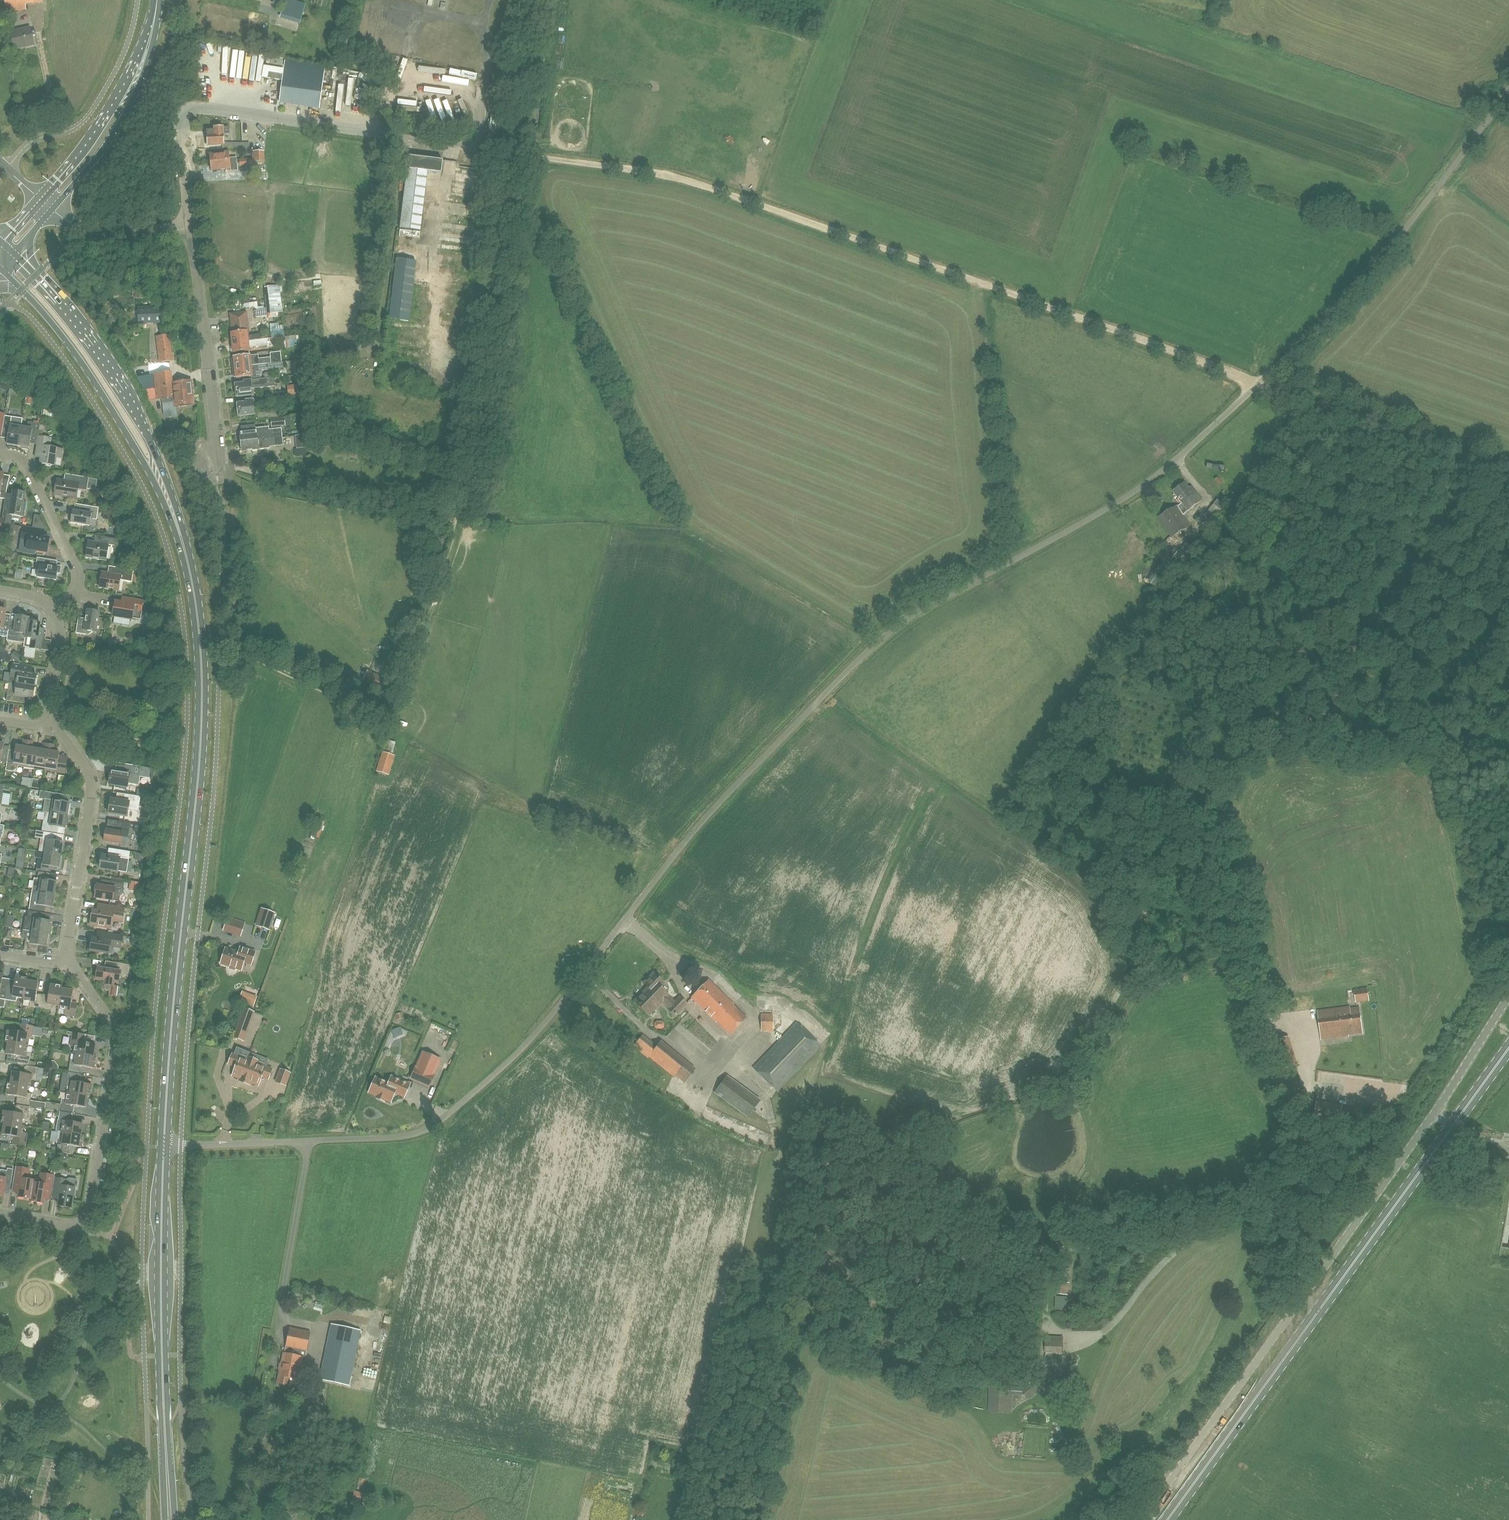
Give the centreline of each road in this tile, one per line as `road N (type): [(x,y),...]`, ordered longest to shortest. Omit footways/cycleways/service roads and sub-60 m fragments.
road 1 (unclassified): [(164,1147),(398,1139),(470,1101),(555,1012),(691,836),(883,640),(1124,500),(1176,461),(1382,257),(1508,87)]
road 2 (track): [(1508,473),(690,180),(576,161)]
road 3 (primary): [(164,1147),(202,694),(196,607),(178,531)]
road 4 (unclassified): [(190,229),(182,121),(195,110),(576,161)]
road 5 (primary): [(169,1519),(164,1147)]
road 6 (residential): [(0,1215),(75,1227),(92,1208),(116,1035),(67,963)]
road 7 (primary): [(178,531),(134,409),(105,360),(15,255)]
road 8 (primary): [(0,271),(87,371),(178,531)]
road 9 (unclassified): [(1142,1519),(1305,1294)]
road 10 (residential): [(67,963),(92,780),(51,721)]
road 11 (primary): [(1168,1519),(1314,1320)]
road 12 (residential): [(211,470),(216,420),(190,229)]
road 13 (primary): [(1314,1320),(1454,1128)]
road 14 (unclassified): [(1305,1294),(1433,1114)]
road 15 (secondary): [(53,211),(119,126),(142,66)]
road 16 (secondary): [(142,66),(40,199)]
road 17 (residential): [(77,591),(77,567),(27,465),(0,455)]
road 18 (unclassified): [(190,229),(88,233),(53,211)]
road 19 (unclassified): [(1433,1114),(1508,998)]

